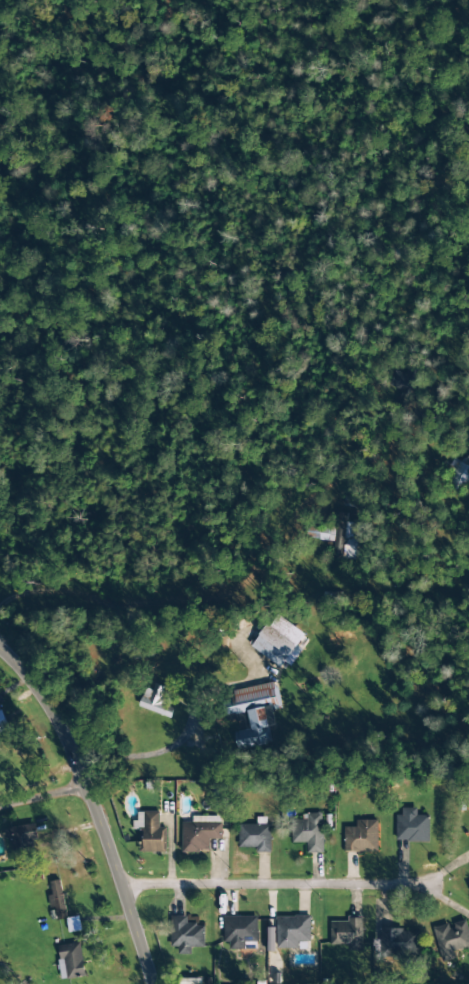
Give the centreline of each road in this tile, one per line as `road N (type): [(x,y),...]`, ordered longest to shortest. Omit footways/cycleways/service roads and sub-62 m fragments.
road 1 (tertiary): [(146,983),(122,891),(62,737),(0,648)]
road 2 (residential): [(122,891),(432,883),(468,860)]
road 3 (residential): [(328,983),(326,904),(269,888)]

